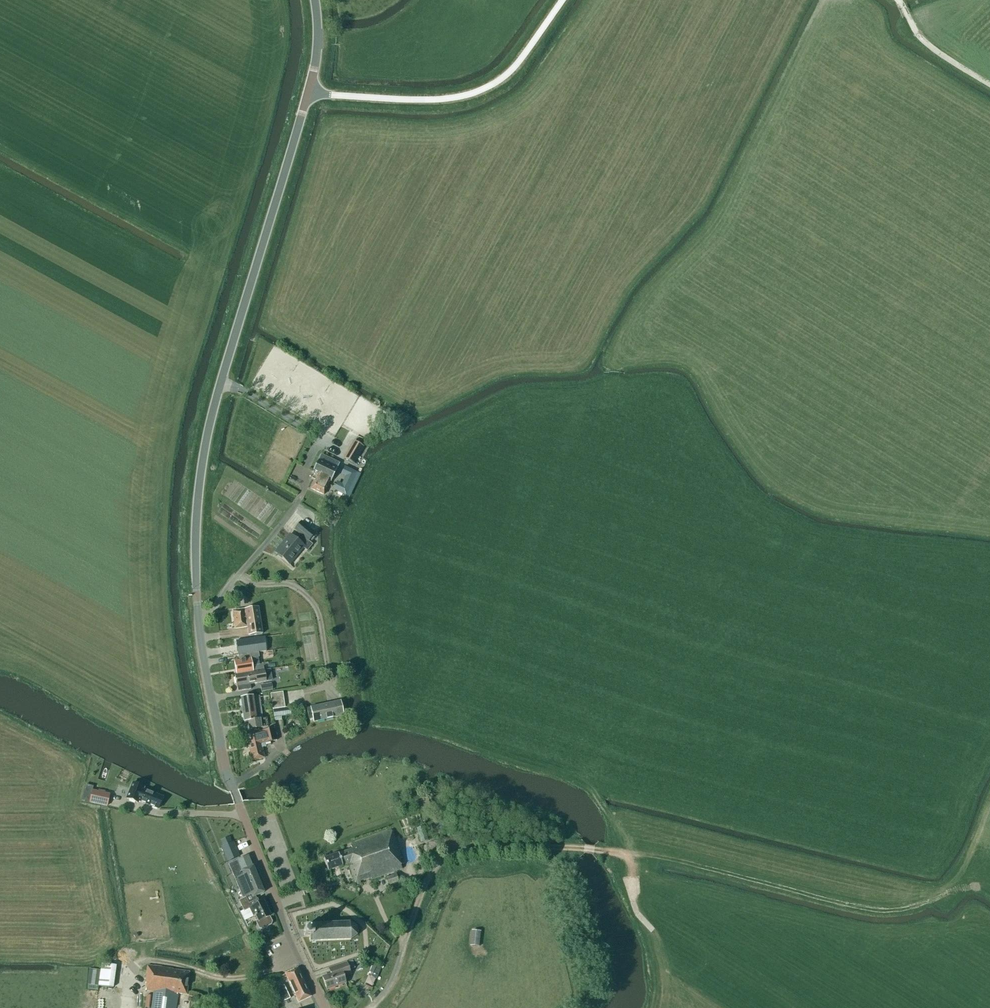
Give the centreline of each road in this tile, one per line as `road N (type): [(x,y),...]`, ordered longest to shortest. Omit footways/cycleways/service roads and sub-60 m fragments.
road 1 (tertiary): [(199,620),(196,529),(206,442),(307,93)]
road 2 (track): [(627,853),(863,908),(903,910),(943,890),(989,809)]
road 3 (tertiary): [(323,1007),(225,768),(199,620)]
road 4 (unclassified): [(307,93),(433,100),(473,94),(517,66),(562,0)]
road 5 (track): [(448,858),(520,845),(627,853),(638,916),(652,930)]
road 6 (residential): [(367,1007),(397,970),(422,892),(448,858)]
road 7 (residential): [(217,604),(298,501)]
road 8 (track): [(989,85),(925,44),(898,0)]

